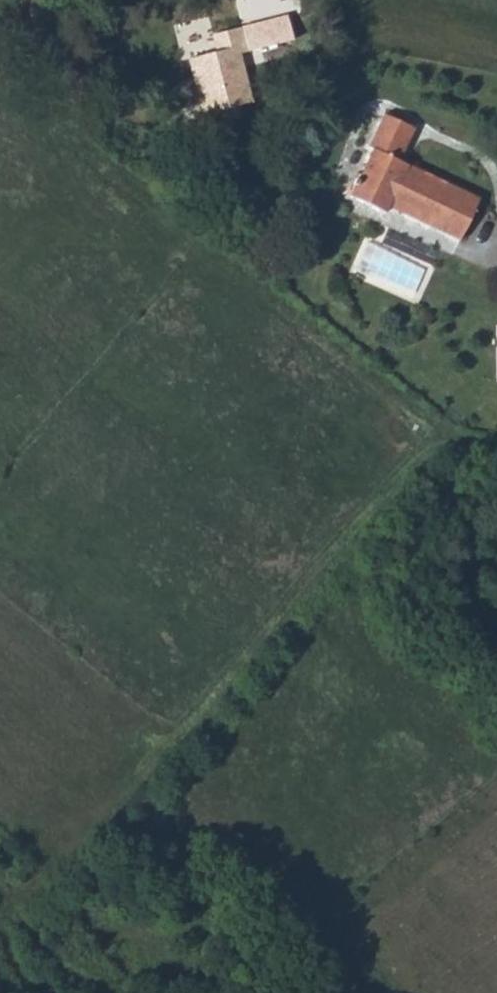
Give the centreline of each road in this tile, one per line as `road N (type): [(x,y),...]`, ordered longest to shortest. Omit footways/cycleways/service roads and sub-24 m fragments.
road 1 (track): [(0,918),(158,775),(358,528),(436,452),(496,450)]

